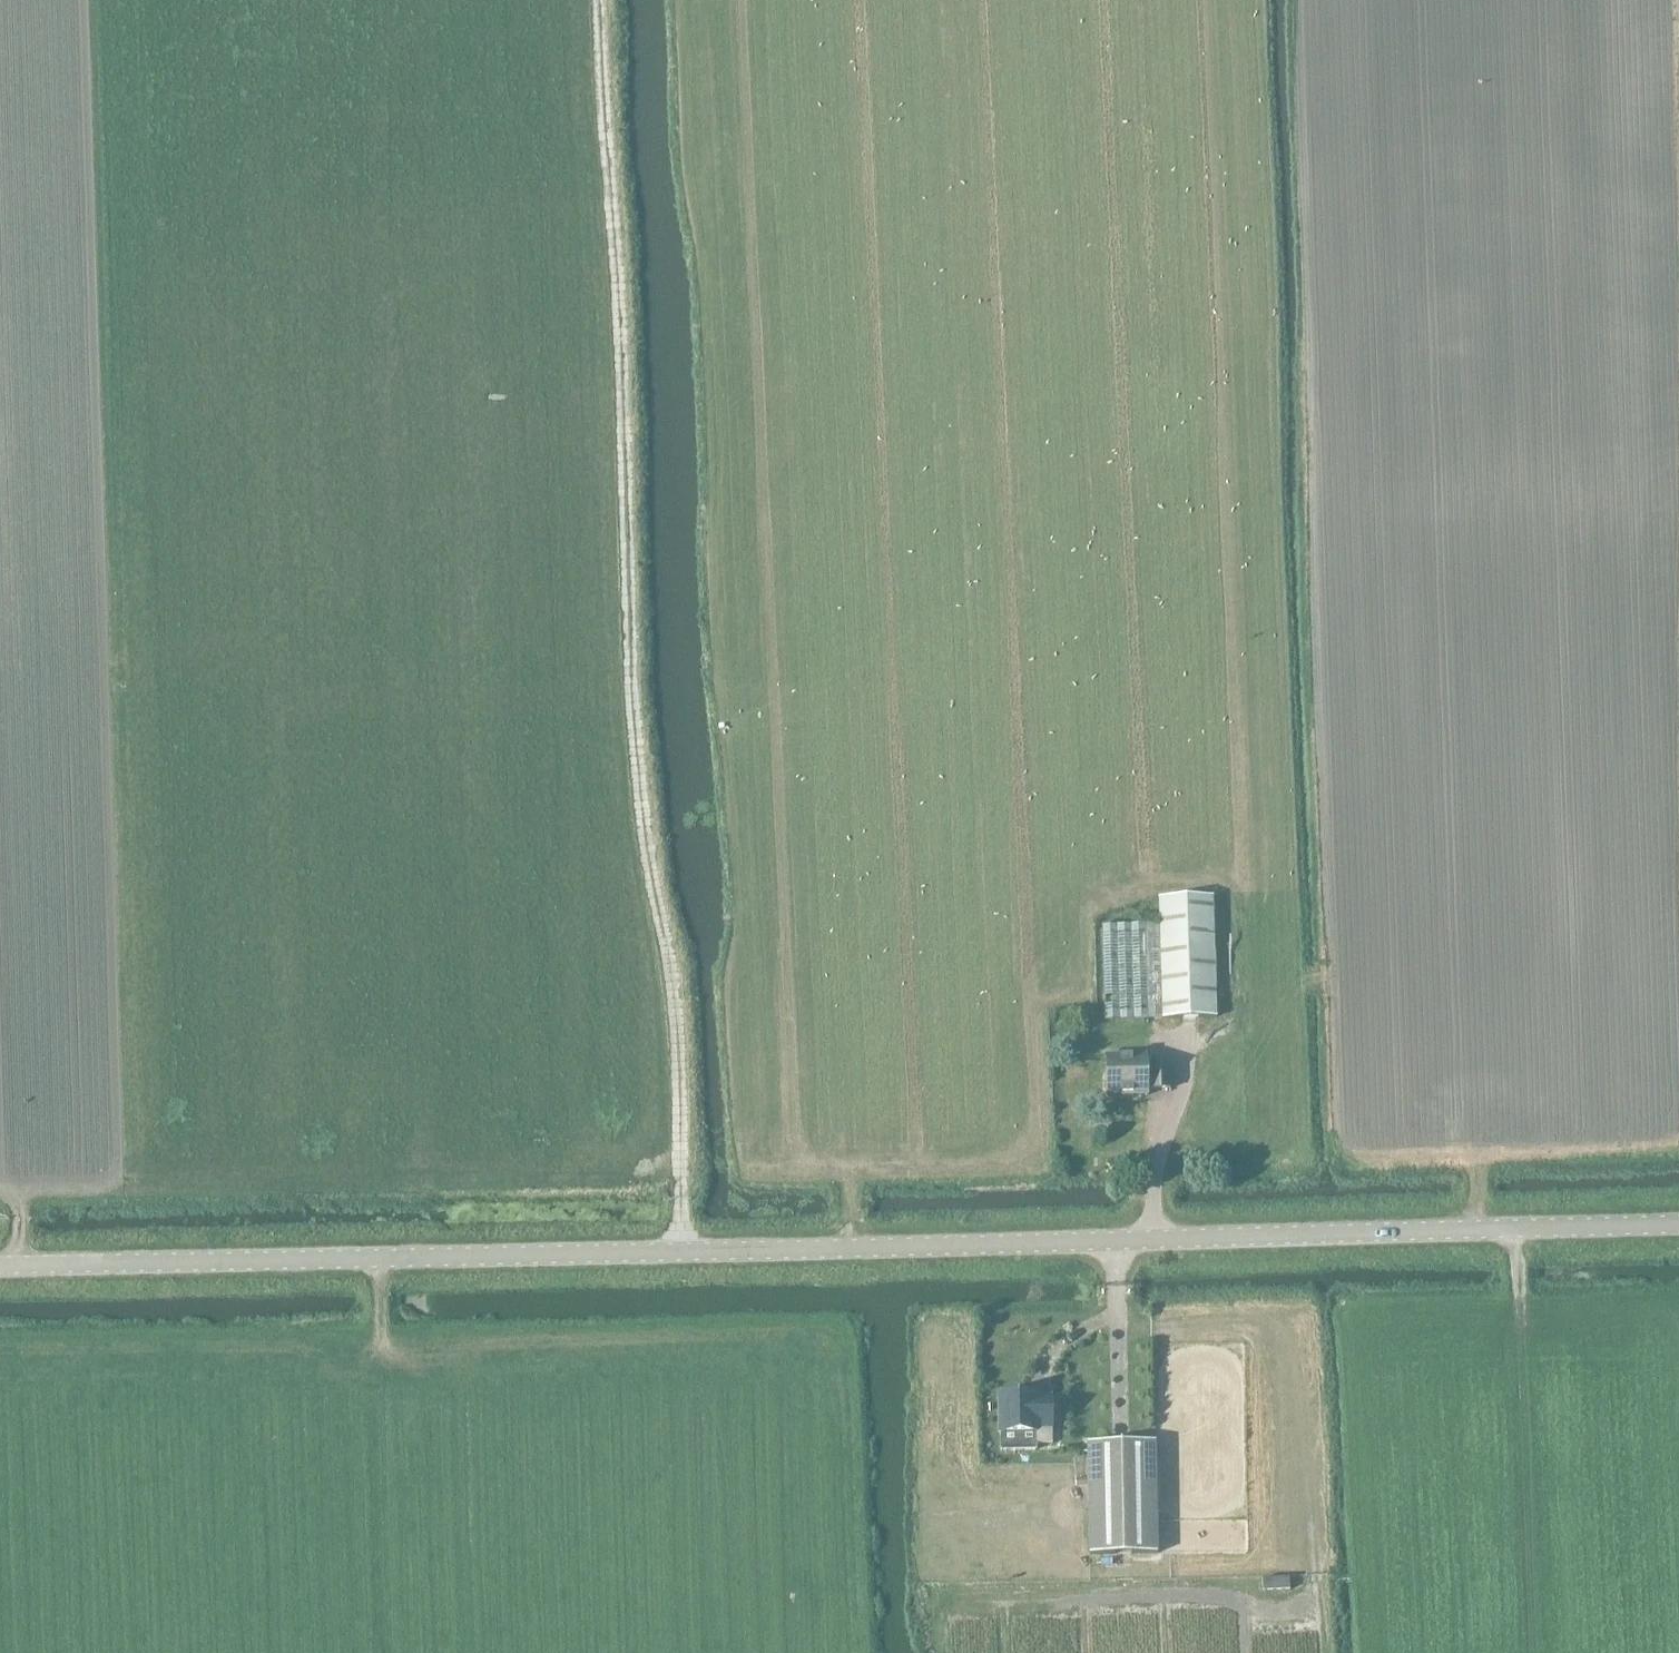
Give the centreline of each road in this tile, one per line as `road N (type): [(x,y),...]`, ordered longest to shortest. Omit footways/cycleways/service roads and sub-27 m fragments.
road 1 (unclassified): [(0,1267),(995,1252),(1678,1228)]

